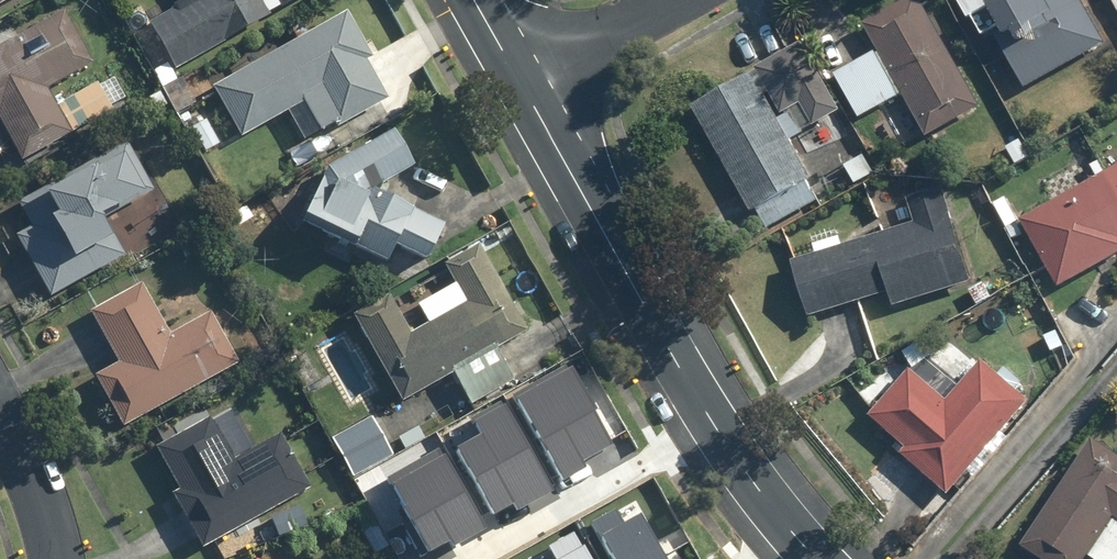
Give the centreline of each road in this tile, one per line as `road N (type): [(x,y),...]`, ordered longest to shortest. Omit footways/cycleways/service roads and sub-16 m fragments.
road 1 (tertiary): [(524,90),(712,426),(818,558)]
road 2 (residential): [(524,90),(681,0)]
road 3 (residential): [(53,558),(42,507),(0,423)]

